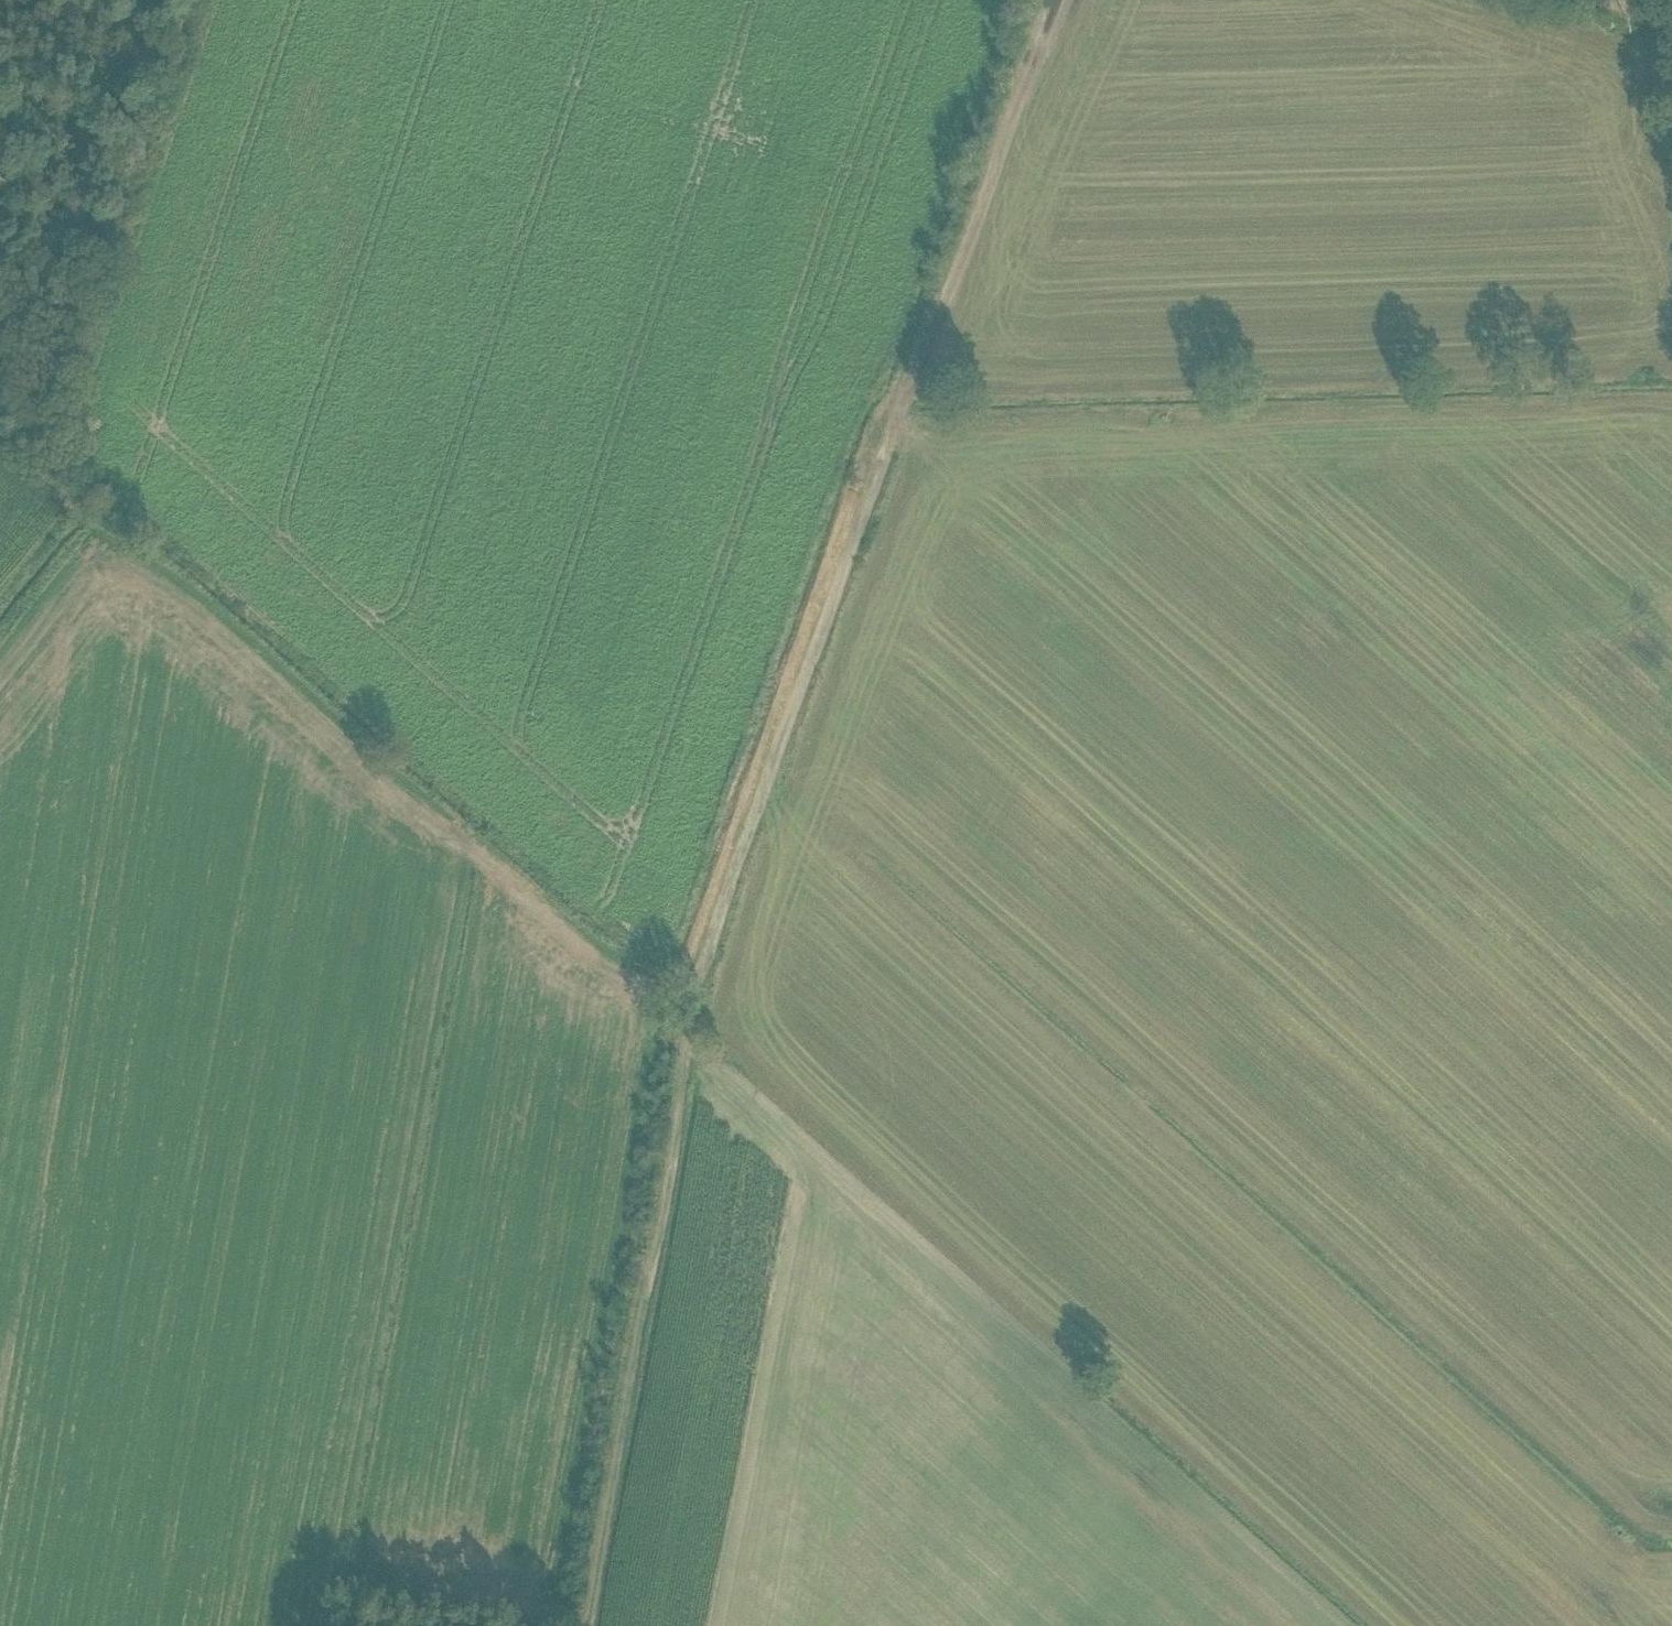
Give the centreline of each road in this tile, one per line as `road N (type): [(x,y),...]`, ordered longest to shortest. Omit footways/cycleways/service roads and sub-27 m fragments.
road 1 (track): [(1050,0),(703,966),(588,1625)]

